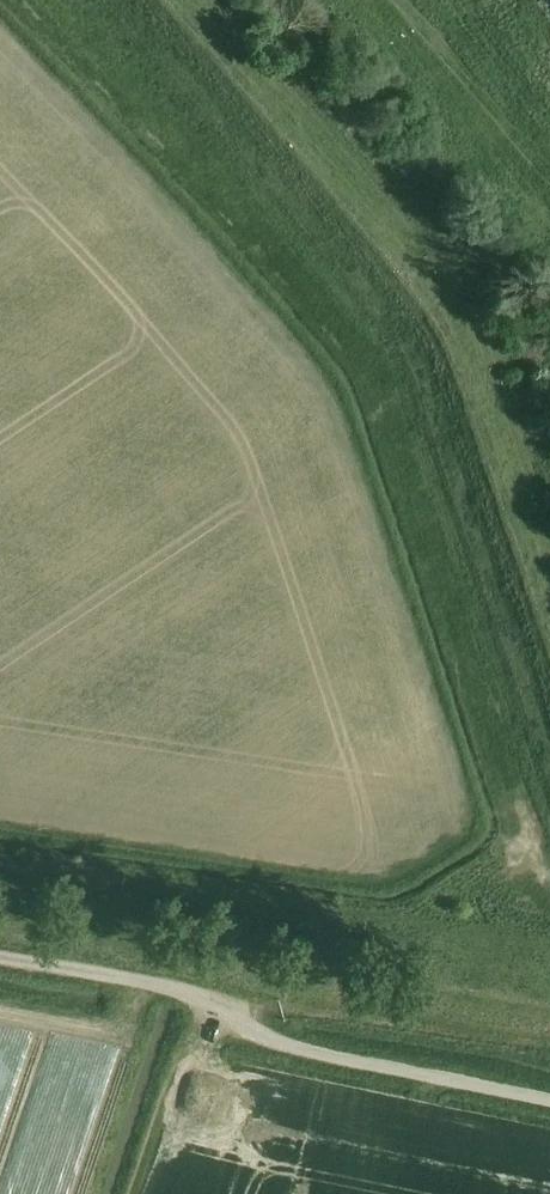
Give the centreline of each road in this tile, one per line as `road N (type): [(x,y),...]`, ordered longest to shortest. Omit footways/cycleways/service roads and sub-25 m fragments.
road 1 (unclassified): [(549,1099),(283,1045),(169,986),(0,958)]

